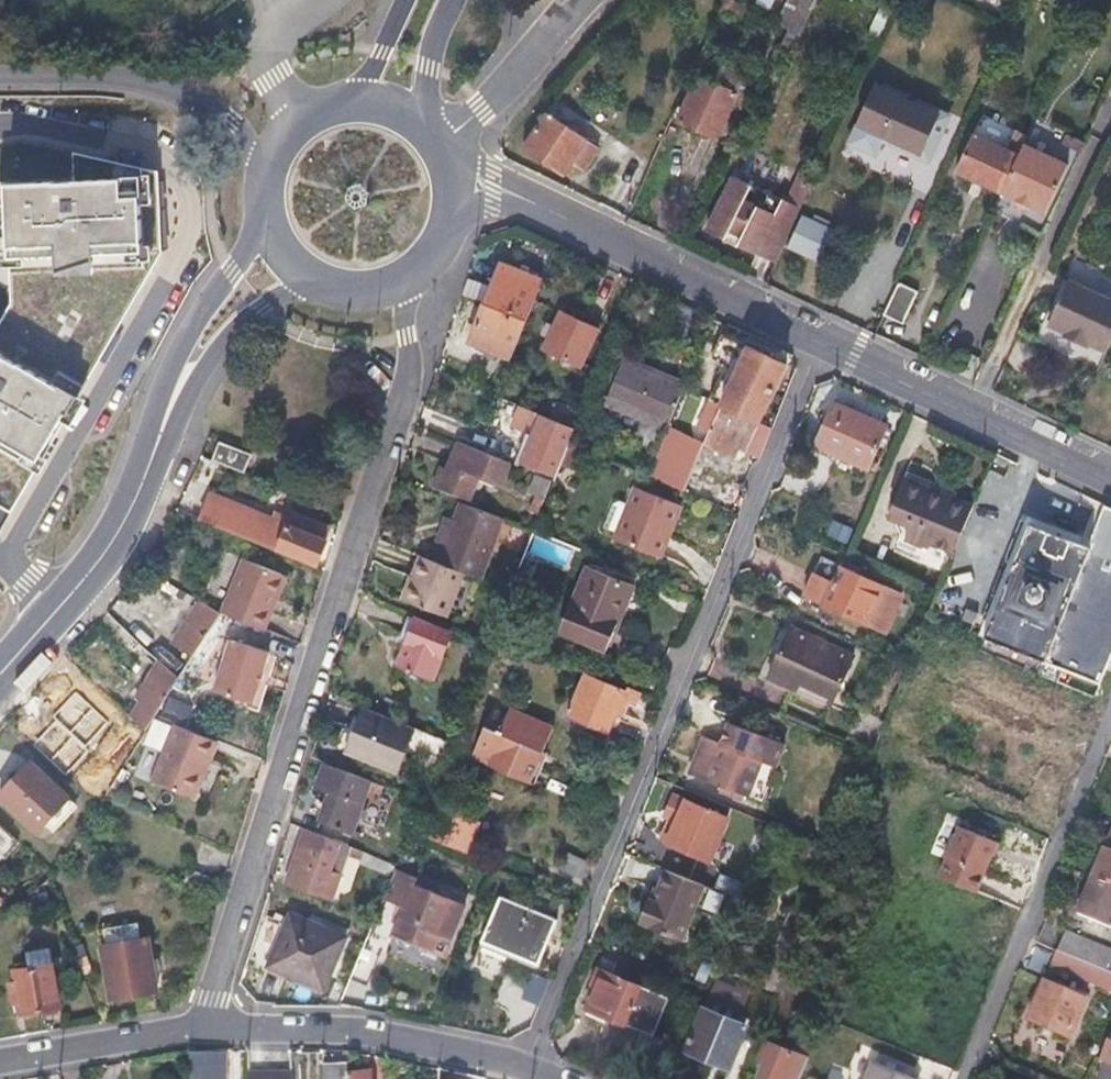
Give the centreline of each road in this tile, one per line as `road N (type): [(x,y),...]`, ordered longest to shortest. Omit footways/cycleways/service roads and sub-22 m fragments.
road 1 (residential): [(204,1028),(408,375),(414,274)]
road 2 (residential): [(534,203),(1110,480)]
road 3 (residential): [(964,1078),(1110,727)]
road 4 (residential): [(190,234),(4,564)]
road 5 (residential): [(204,1028),(303,1030),(544,1078)]
road 6 (unclassified): [(0,80),(148,84),(188,98),(232,121),(265,168)]
road 7 (residential): [(0,125),(39,125),(156,151),(177,165),(189,192),(190,234)]
road 8 (tertiary): [(53,614),(117,535),(170,411)]
road 9 (tertiary): [(263,216),(187,339),(170,411)]
road 10 (residential): [(0,1064),(204,1028)]
road 11 (residential): [(436,140),(482,109),(582,0)]
road 12 (tertiary): [(170,411),(233,332),(314,281)]
road 13 (residential): [(298,120),(270,79),(268,51),(281,28),(317,0)]
road 14 (tertiary): [(430,132),(428,49),(451,0)]

